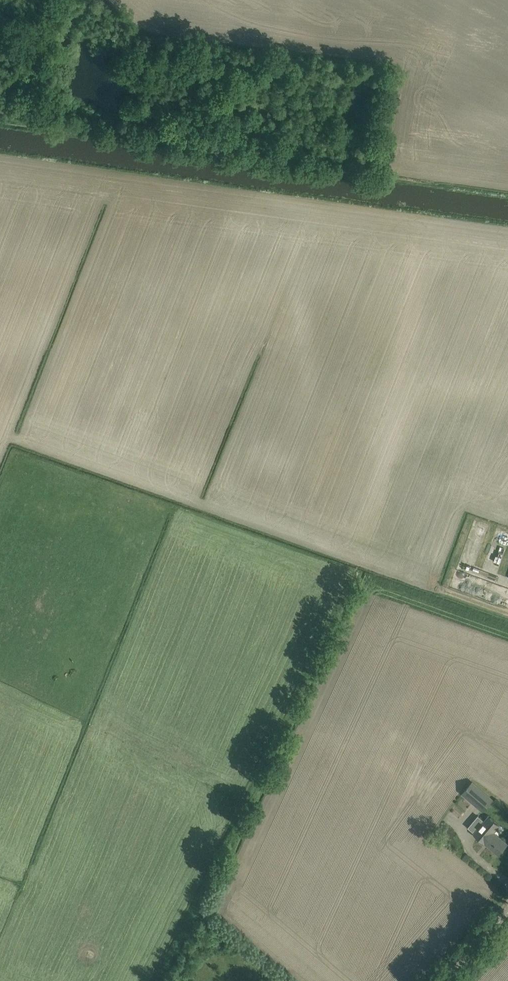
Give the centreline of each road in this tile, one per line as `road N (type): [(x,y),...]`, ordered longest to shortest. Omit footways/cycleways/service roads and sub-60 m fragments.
road 1 (track): [(507,186),(0,111)]

